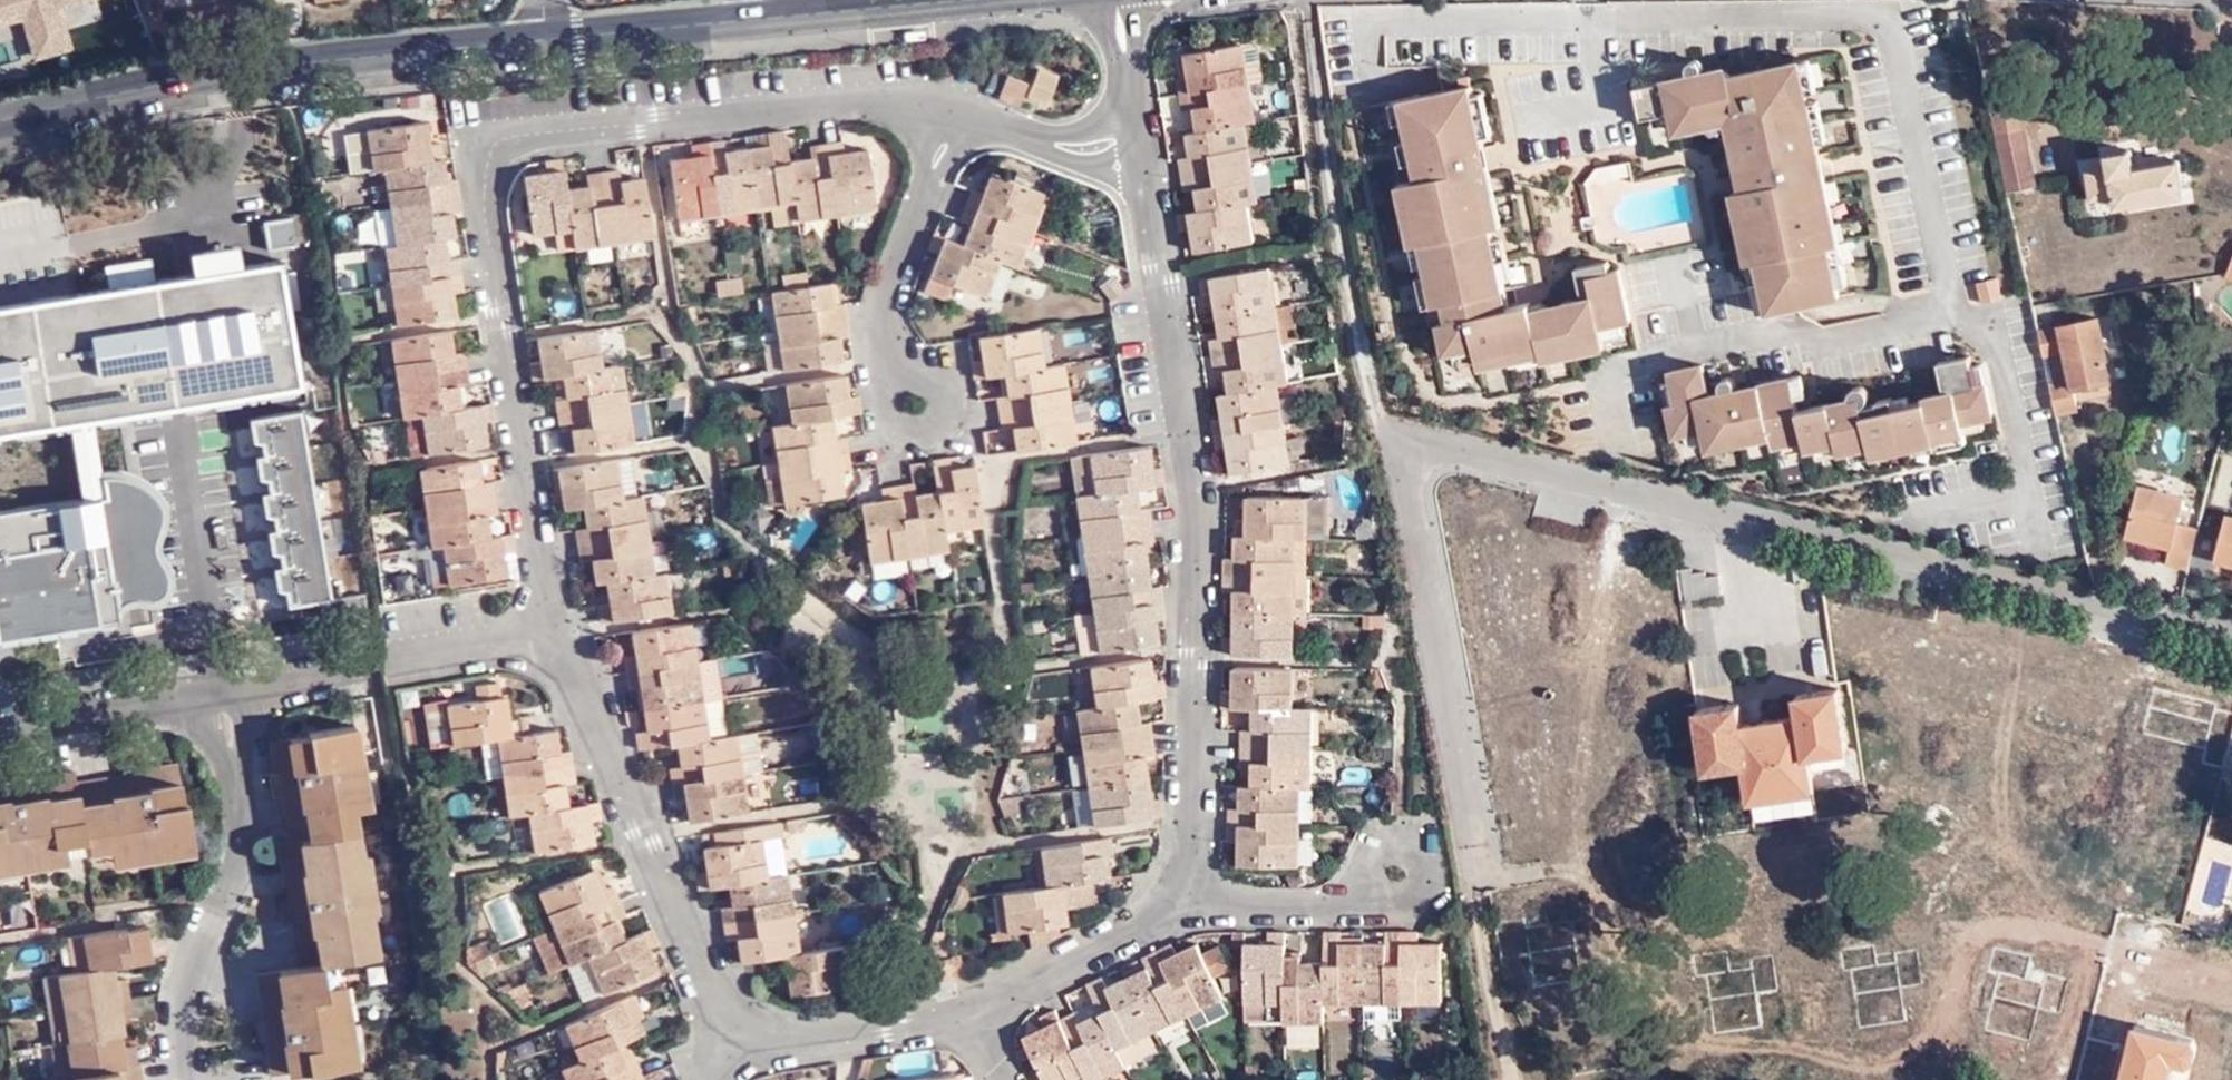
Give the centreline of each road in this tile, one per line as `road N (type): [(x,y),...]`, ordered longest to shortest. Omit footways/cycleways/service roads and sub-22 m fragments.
road 1 (residential): [(957,116),(900,96),(645,124),(510,140),(486,170),(521,468),(551,635),(707,986),(742,1021)]
road 2 (residential): [(1193,887),(1195,495),(1140,157)]
road 3 (tertiary): [(0,121),(202,73),(546,35)]
road 4 (residential): [(229,690),(243,846),(180,1079)]
road 5 (residential): [(957,116),(885,298),(894,363),(919,412)]
road 6 (residential): [(976,1010),(1153,920),(1193,887)]
road 7 (residential): [(742,1021),(801,1034),(976,1010)]
road 8 (residential): [(0,727),(229,690)]
road 9 (tertiary): [(546,35),(757,16)]
road 10 (tertiary): [(757,16),(950,0)]
road 11 (residential): [(1193,887),(1247,901),(1323,902),(1375,888)]
road 12 (residential): [(229,690),(369,665)]
road 13 (residential): [(1021,135),(1077,156),(1140,157)]

